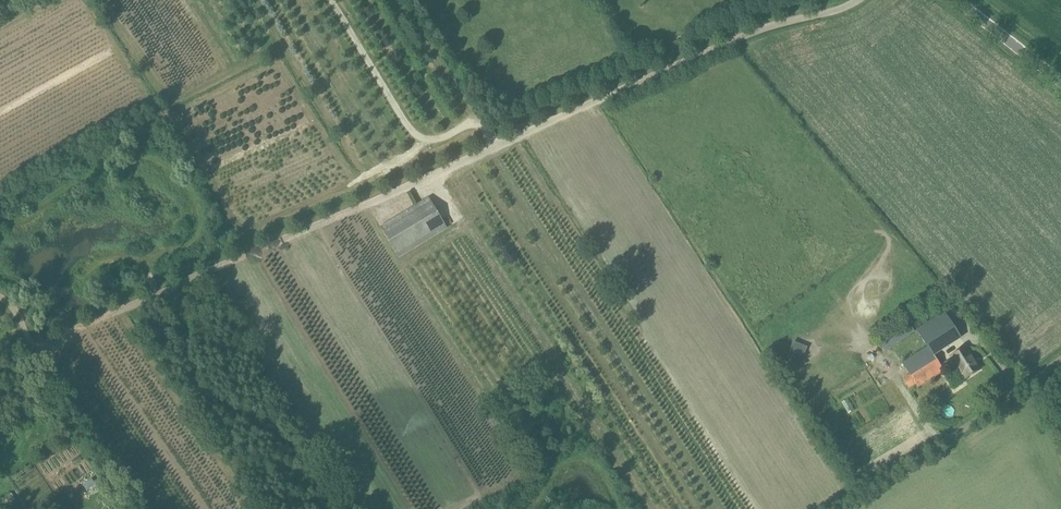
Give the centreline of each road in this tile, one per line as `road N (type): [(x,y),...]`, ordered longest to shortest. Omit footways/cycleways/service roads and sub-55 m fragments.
road 1 (tertiary): [(1060,84),(955,0)]

